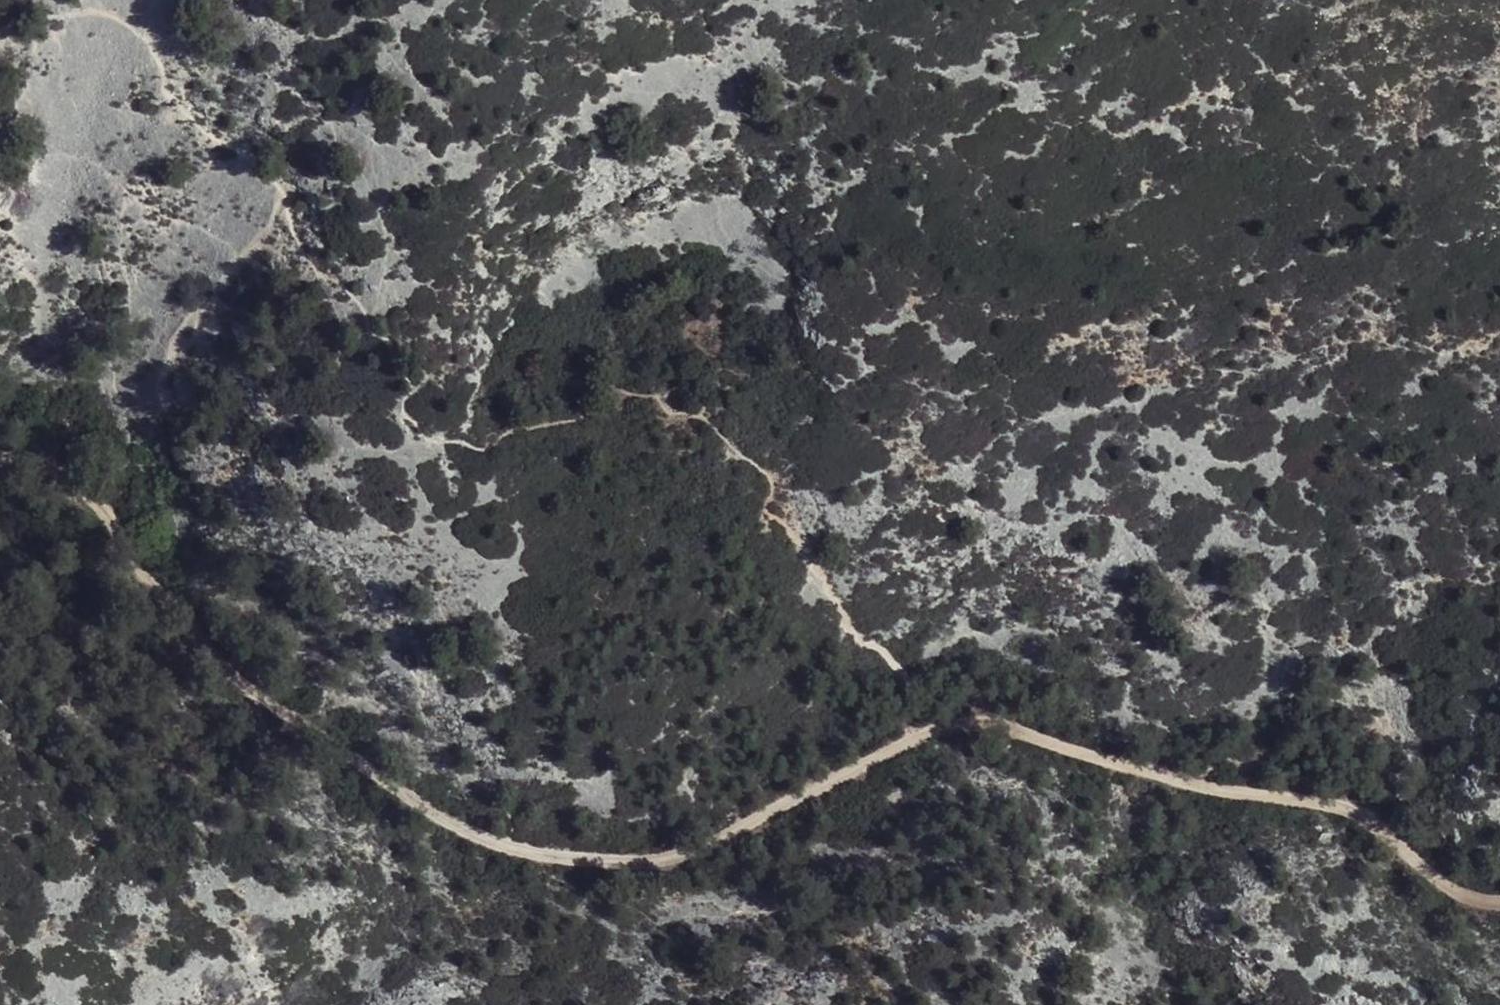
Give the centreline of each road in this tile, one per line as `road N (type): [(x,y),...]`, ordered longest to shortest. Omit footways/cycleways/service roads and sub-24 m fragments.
road 1 (track): [(238,681),(446,823),(538,855),(641,862),(693,852),(937,726),(968,720),(1000,723),(1190,784),(1340,805),(1376,824),(1451,889),(1499,903)]
road 2 (track): [(0,457),(50,466),(79,488),(238,681)]

